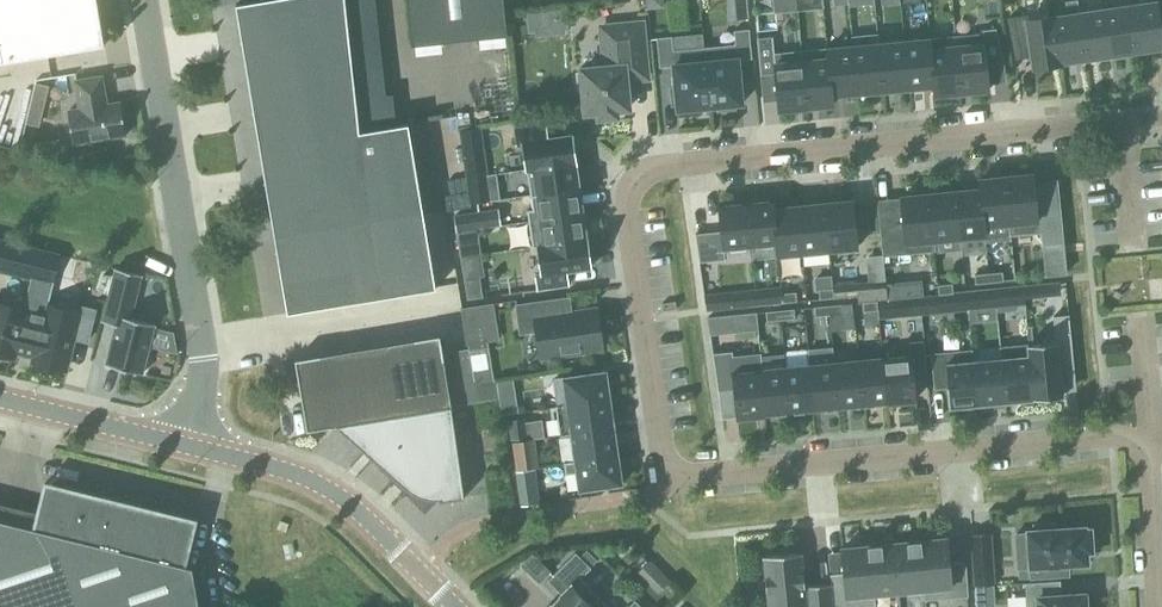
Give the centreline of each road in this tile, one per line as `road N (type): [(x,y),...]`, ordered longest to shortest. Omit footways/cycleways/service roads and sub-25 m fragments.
road 1 (residential): [(1148,446),(1110,436),(666,483),(621,171),(1119,122)]
road 2 (residential): [(185,442),(201,358),(148,0)]
road 3 (tertiary): [(185,442),(327,487),(453,606)]
road 4 (tertiary): [(0,397),(185,442)]
road 5 (residential): [(1158,606),(1148,446)]
road 6 (residential): [(1130,247),(1119,122)]
road 7 (residential): [(1148,446),(1142,324)]

